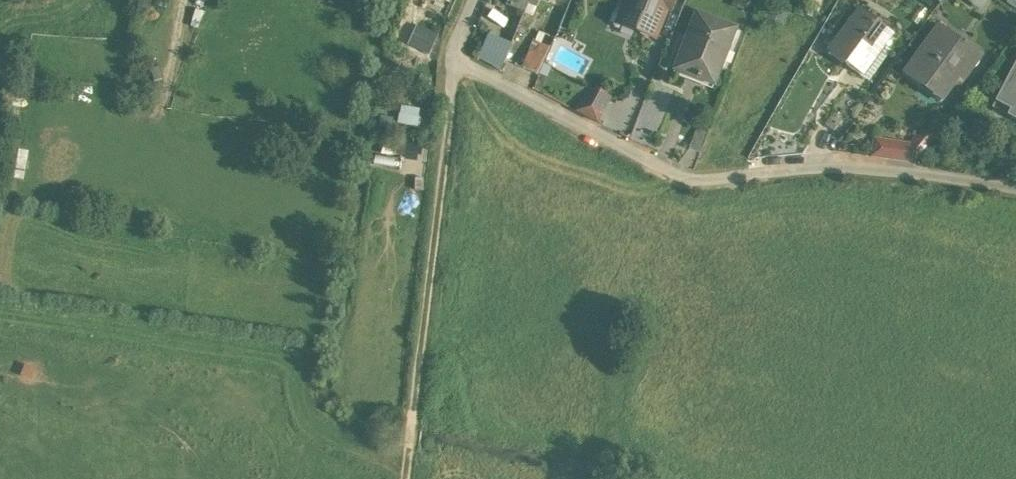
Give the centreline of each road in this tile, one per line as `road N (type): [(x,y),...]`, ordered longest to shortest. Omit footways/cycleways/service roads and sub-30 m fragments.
road 1 (residential): [(1015,188),(826,165),(699,183),(452,62),(476,0)]
road 2 (track): [(452,62),(405,478)]

